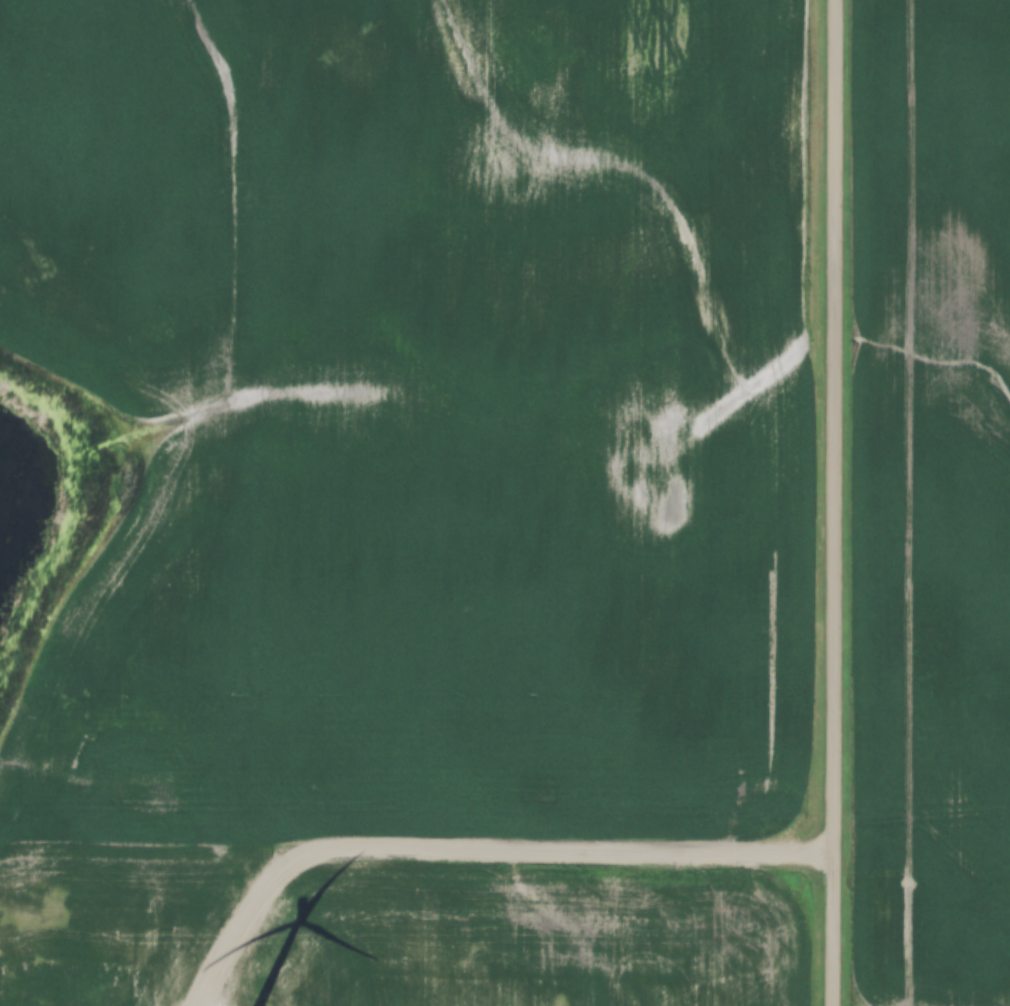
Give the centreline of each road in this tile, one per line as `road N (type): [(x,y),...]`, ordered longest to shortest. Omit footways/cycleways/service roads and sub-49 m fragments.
road 1 (residential): [(838,0),(834,1005)]

